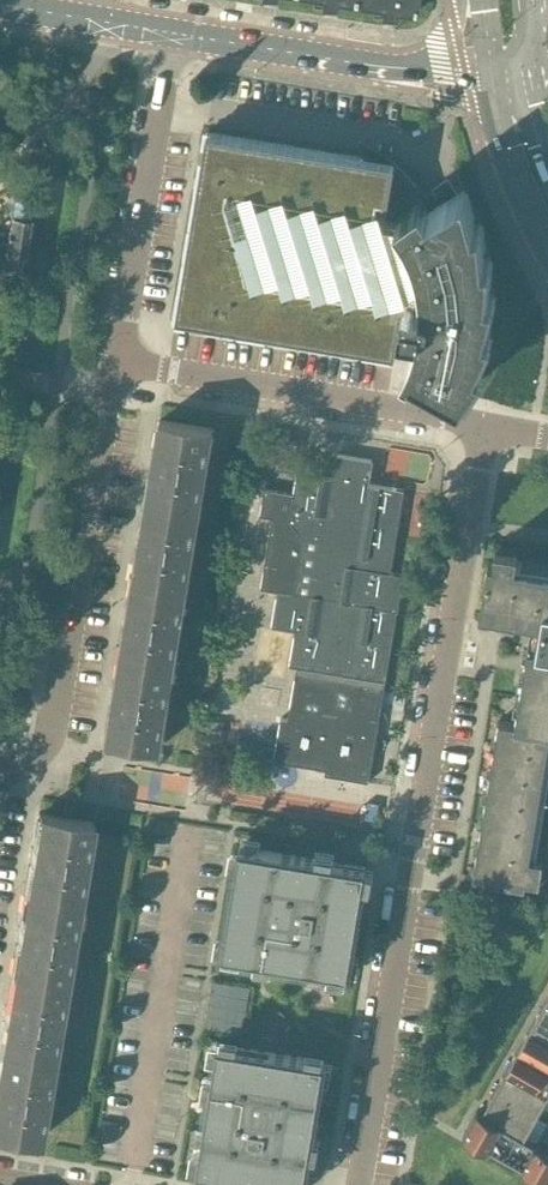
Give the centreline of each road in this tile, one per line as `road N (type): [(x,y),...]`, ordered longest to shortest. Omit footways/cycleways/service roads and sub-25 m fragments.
road 1 (residential): [(357,1184),(489,430)]
road 2 (residential): [(0,783),(49,742),(119,363)]
road 3 (residential): [(489,430),(119,363)]
road 4 (residential): [(119,363),(171,33)]
road 5 (tertiary): [(467,68),(368,65),(171,33)]
road 6 (tertiary): [(493,67),(512,171),(547,246)]
road 7 (tertiary): [(171,33),(0,4)]

